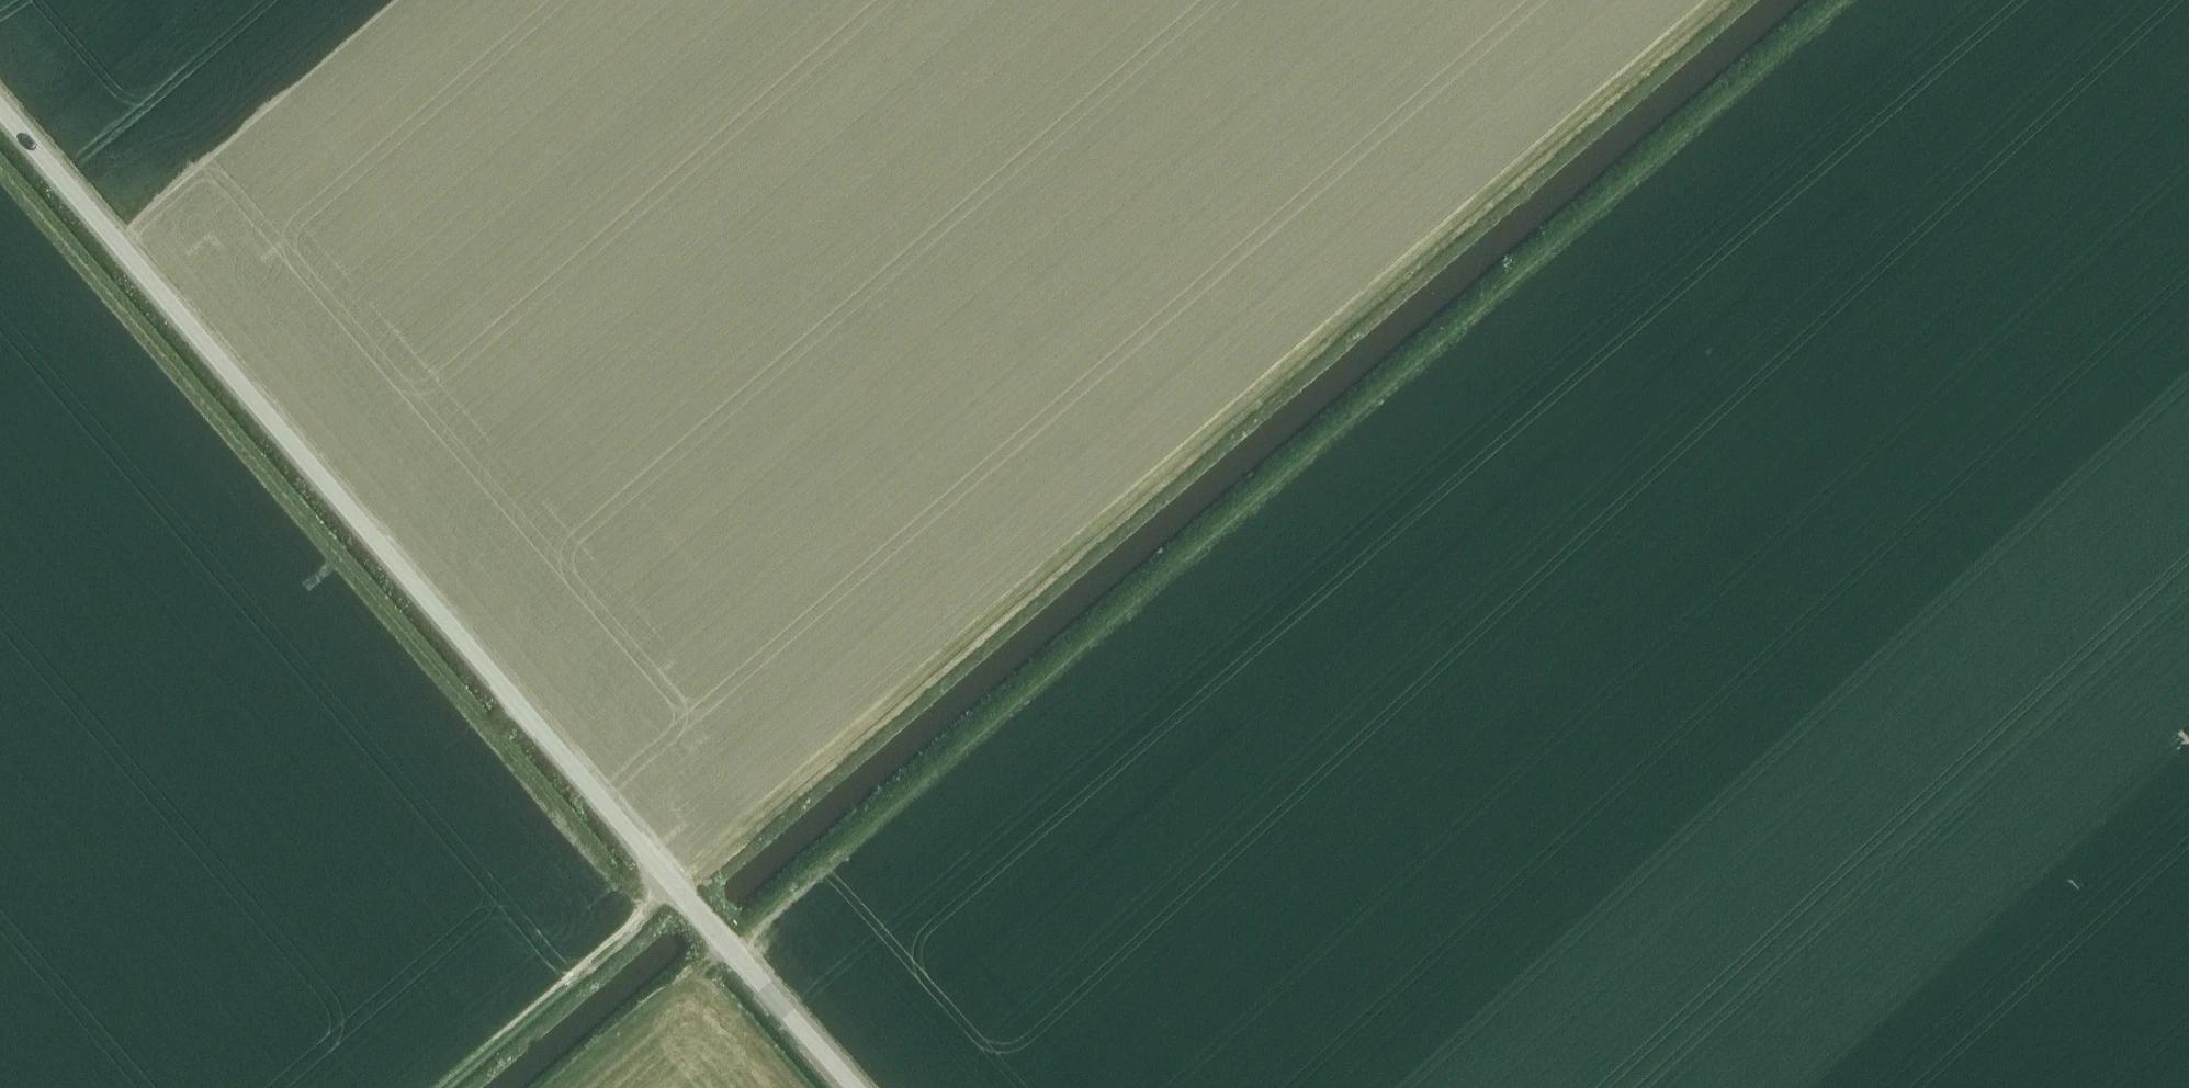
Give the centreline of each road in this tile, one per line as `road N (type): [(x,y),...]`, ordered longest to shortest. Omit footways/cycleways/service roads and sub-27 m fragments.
road 1 (tertiary): [(857,1087),(0,112)]

